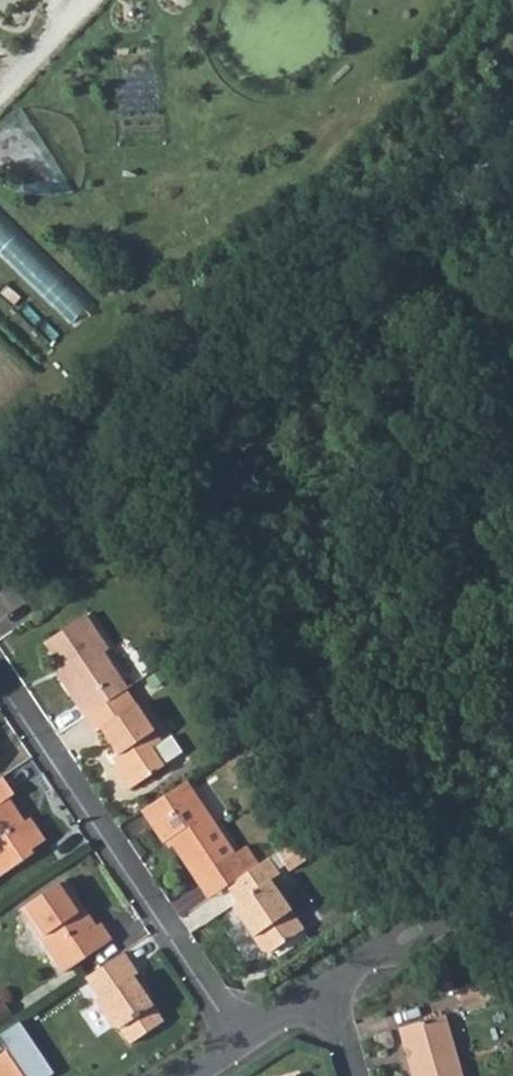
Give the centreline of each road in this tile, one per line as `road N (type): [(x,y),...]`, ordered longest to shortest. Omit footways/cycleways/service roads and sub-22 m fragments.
road 1 (residential): [(243,1040),(0,676)]
road 2 (residential): [(322,986),(512,868)]

